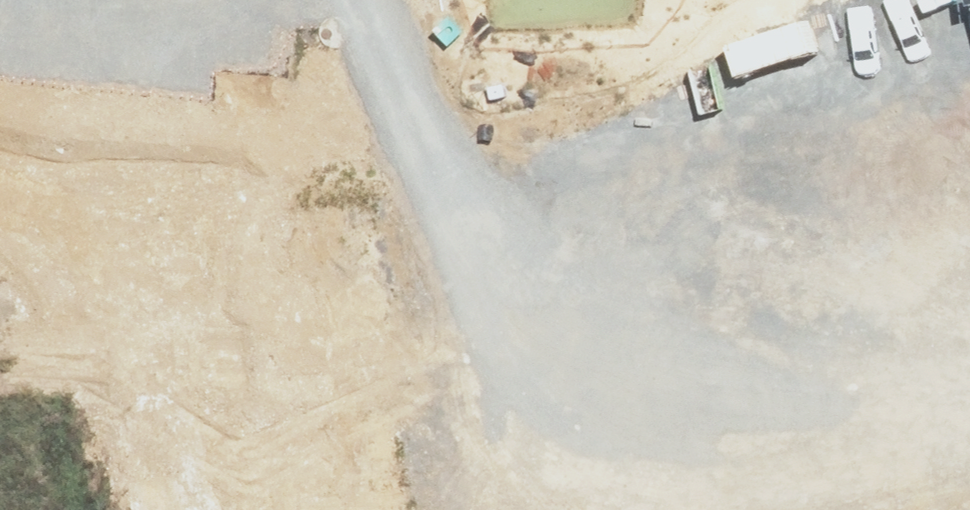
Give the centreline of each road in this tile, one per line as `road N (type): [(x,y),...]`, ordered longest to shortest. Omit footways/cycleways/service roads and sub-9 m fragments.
road 1 (residential): [(317,0),(384,509)]
road 2 (residential): [(865,509),(821,51)]
road 3 (unknown): [(0,122),(328,81)]
road 4 (residential): [(821,51),(969,36)]

